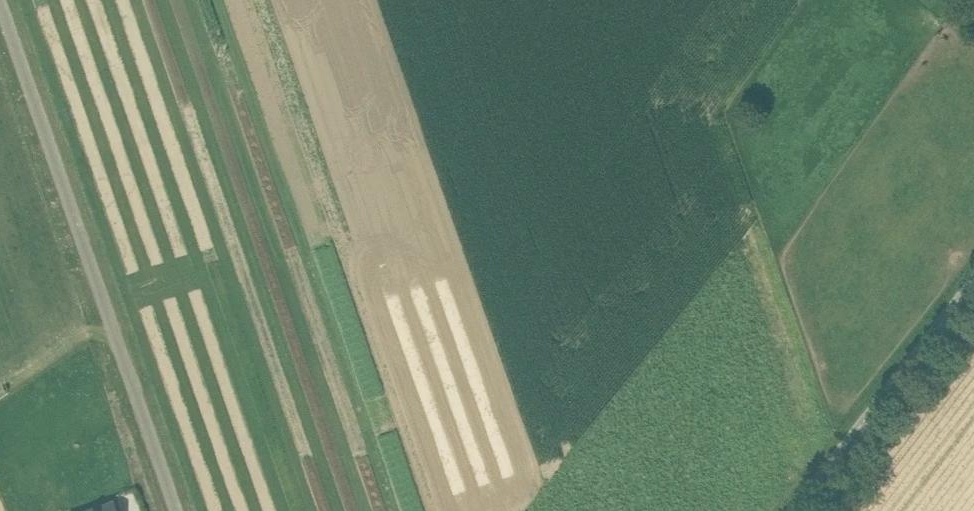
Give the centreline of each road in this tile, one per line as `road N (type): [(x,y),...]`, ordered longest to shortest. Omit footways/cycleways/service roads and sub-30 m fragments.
road 1 (unclassified): [(177,510),(0,0)]
road 2 (unclassified): [(797,510),(973,285)]

